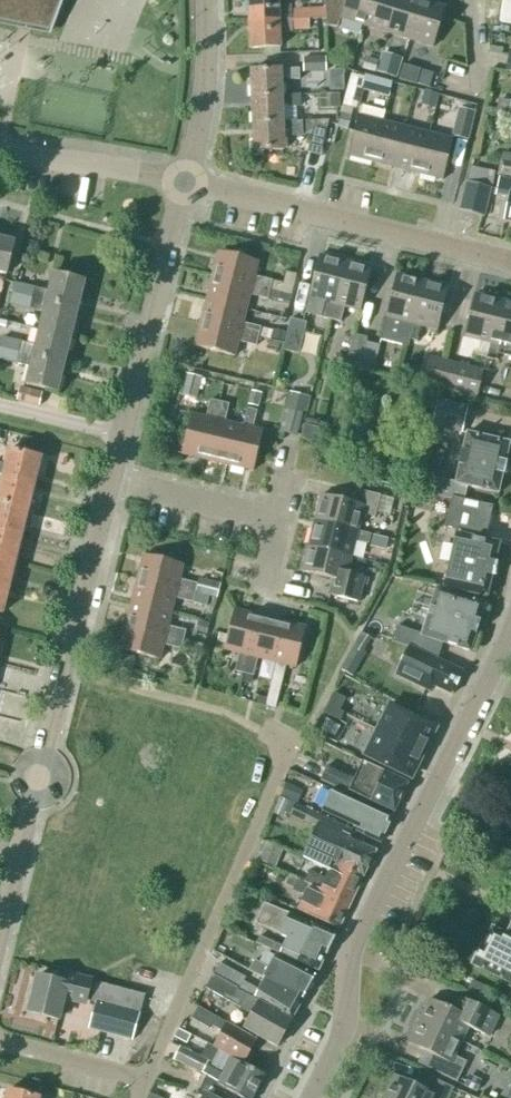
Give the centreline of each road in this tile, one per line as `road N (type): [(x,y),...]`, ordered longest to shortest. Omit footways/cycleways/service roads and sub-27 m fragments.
road 1 (unclassified): [(307,1097),(341,1027),(350,953),(510,630)]
road 2 (residential): [(0,936),(115,479)]
road 3 (residential): [(285,757),(144,1083)]
road 4 (residential): [(510,262),(188,180)]
road 5 (residential): [(115,479),(188,180)]
road 6 (residential): [(188,180),(0,152)]
road 7 (residential): [(188,180),(203,106),(206,0)]
road 8 (residential): [(275,518),(115,479)]
road 9 (residential): [(144,1083),(0,1043)]

